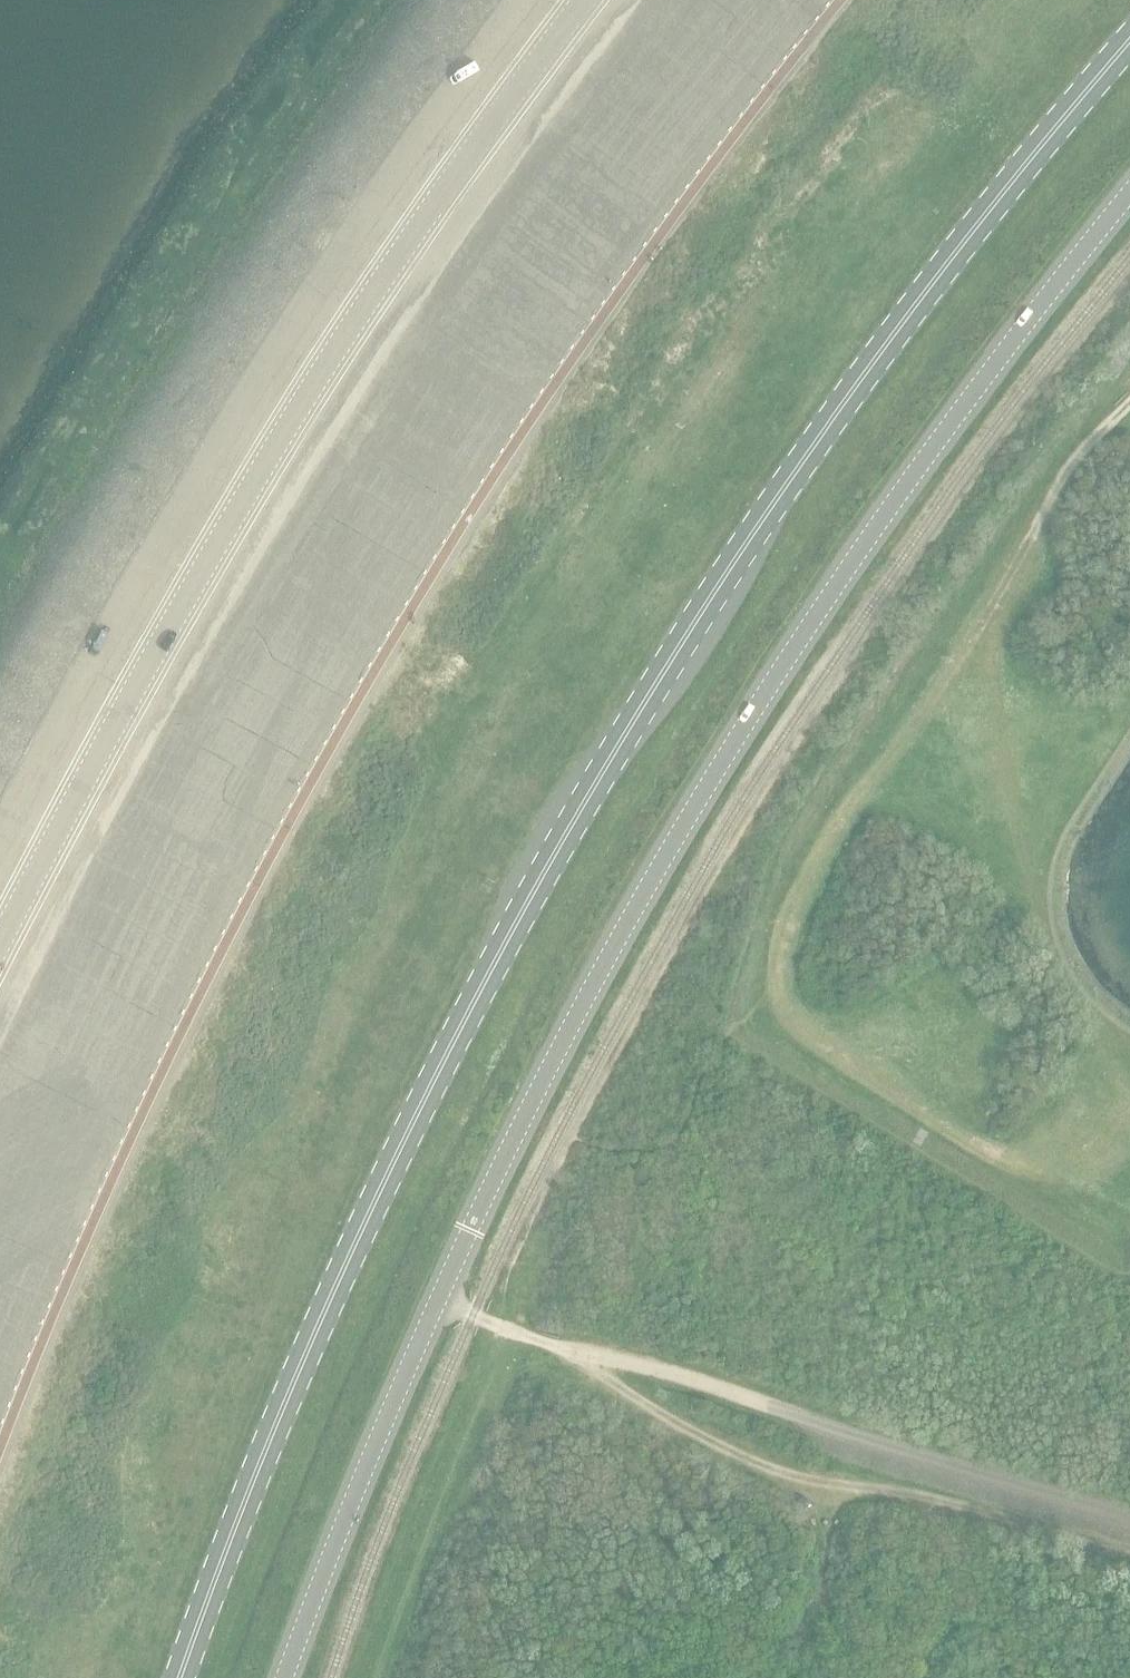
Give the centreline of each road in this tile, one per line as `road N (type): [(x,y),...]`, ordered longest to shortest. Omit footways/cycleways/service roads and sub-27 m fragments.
road 1 (primary): [(178,1677),(312,1338),(530,891),(698,614),(869,365),(1129,39)]
road 2 (tertiary): [(282,1677),(437,1303),(632,912),(726,752),(881,519),(1129,189)]
road 3 (unclassified): [(0,944),(240,502),(373,288),(585,0)]
road 4 (track): [(1129,401),(1074,459),(956,669),(818,830),(771,946),(769,973),(801,1021),(1053,1181)]
road 5 (track): [(437,1303),(536,1340),(706,1383),(861,1438),(1129,1515)]
road 6 (track): [(577,1352),(663,1416),(791,1476),(899,1490),(1129,1555)]
road 7 (track): [(376,1677),(512,1331)]

